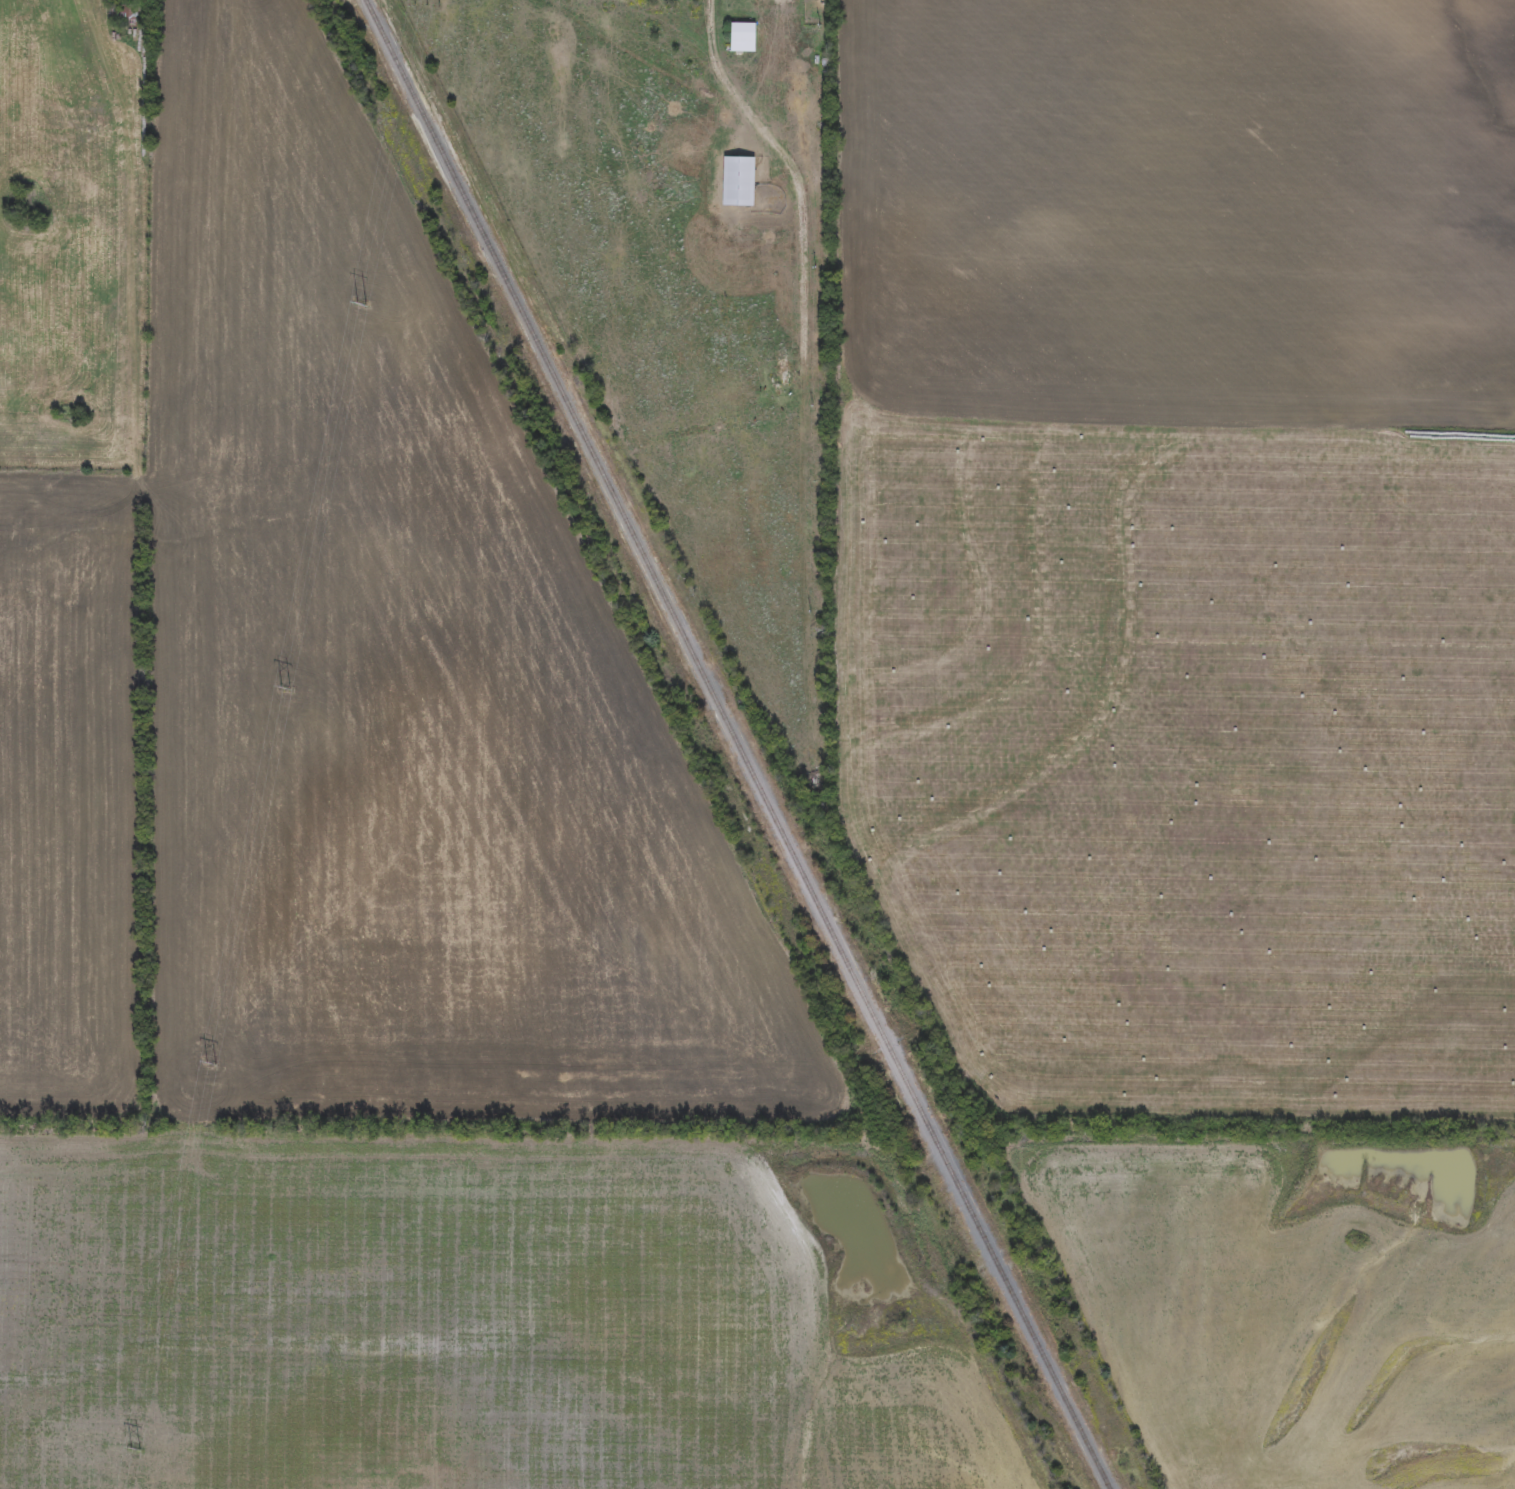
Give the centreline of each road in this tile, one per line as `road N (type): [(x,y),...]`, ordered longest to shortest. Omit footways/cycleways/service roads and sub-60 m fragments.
road 1 (track): [(708,0),(709,47),(721,80),(789,167),(800,198),(798,269)]

